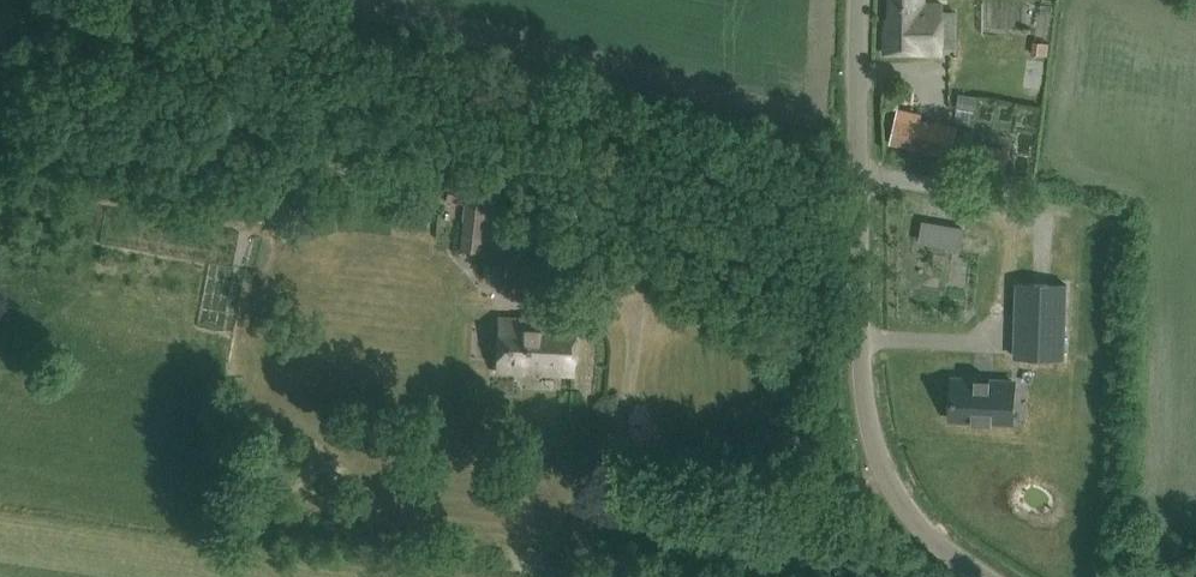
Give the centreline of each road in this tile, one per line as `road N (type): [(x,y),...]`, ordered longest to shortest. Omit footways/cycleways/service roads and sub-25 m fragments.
road 1 (unclassified): [(989,576),(914,519),(872,436),(861,369),(861,0)]

